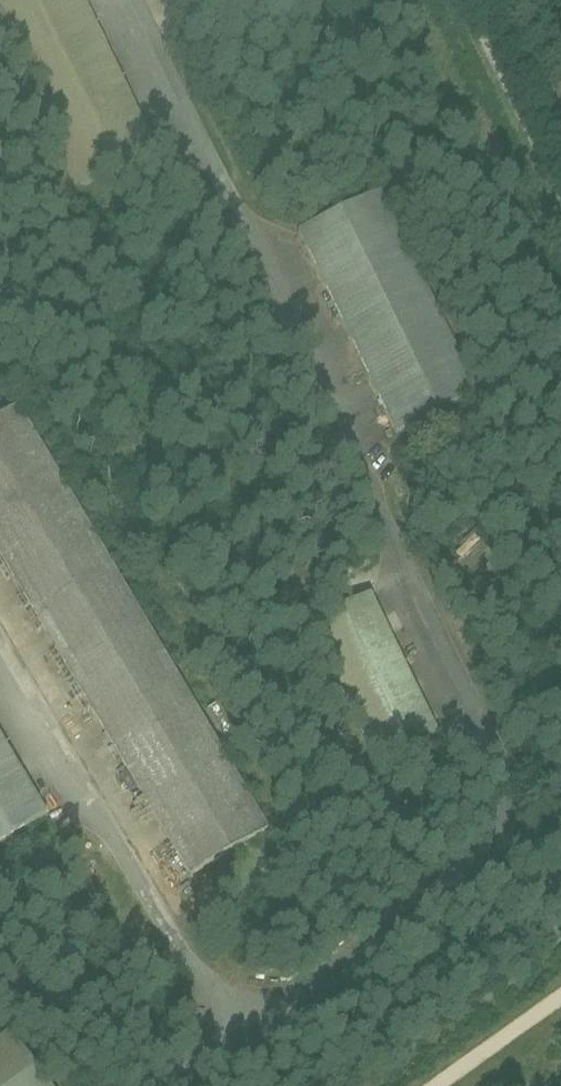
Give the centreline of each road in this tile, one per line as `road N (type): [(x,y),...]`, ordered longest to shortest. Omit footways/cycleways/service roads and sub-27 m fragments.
road 1 (track): [(560,168),(471,0)]
road 2 (track): [(444,1085),(560,1001)]

